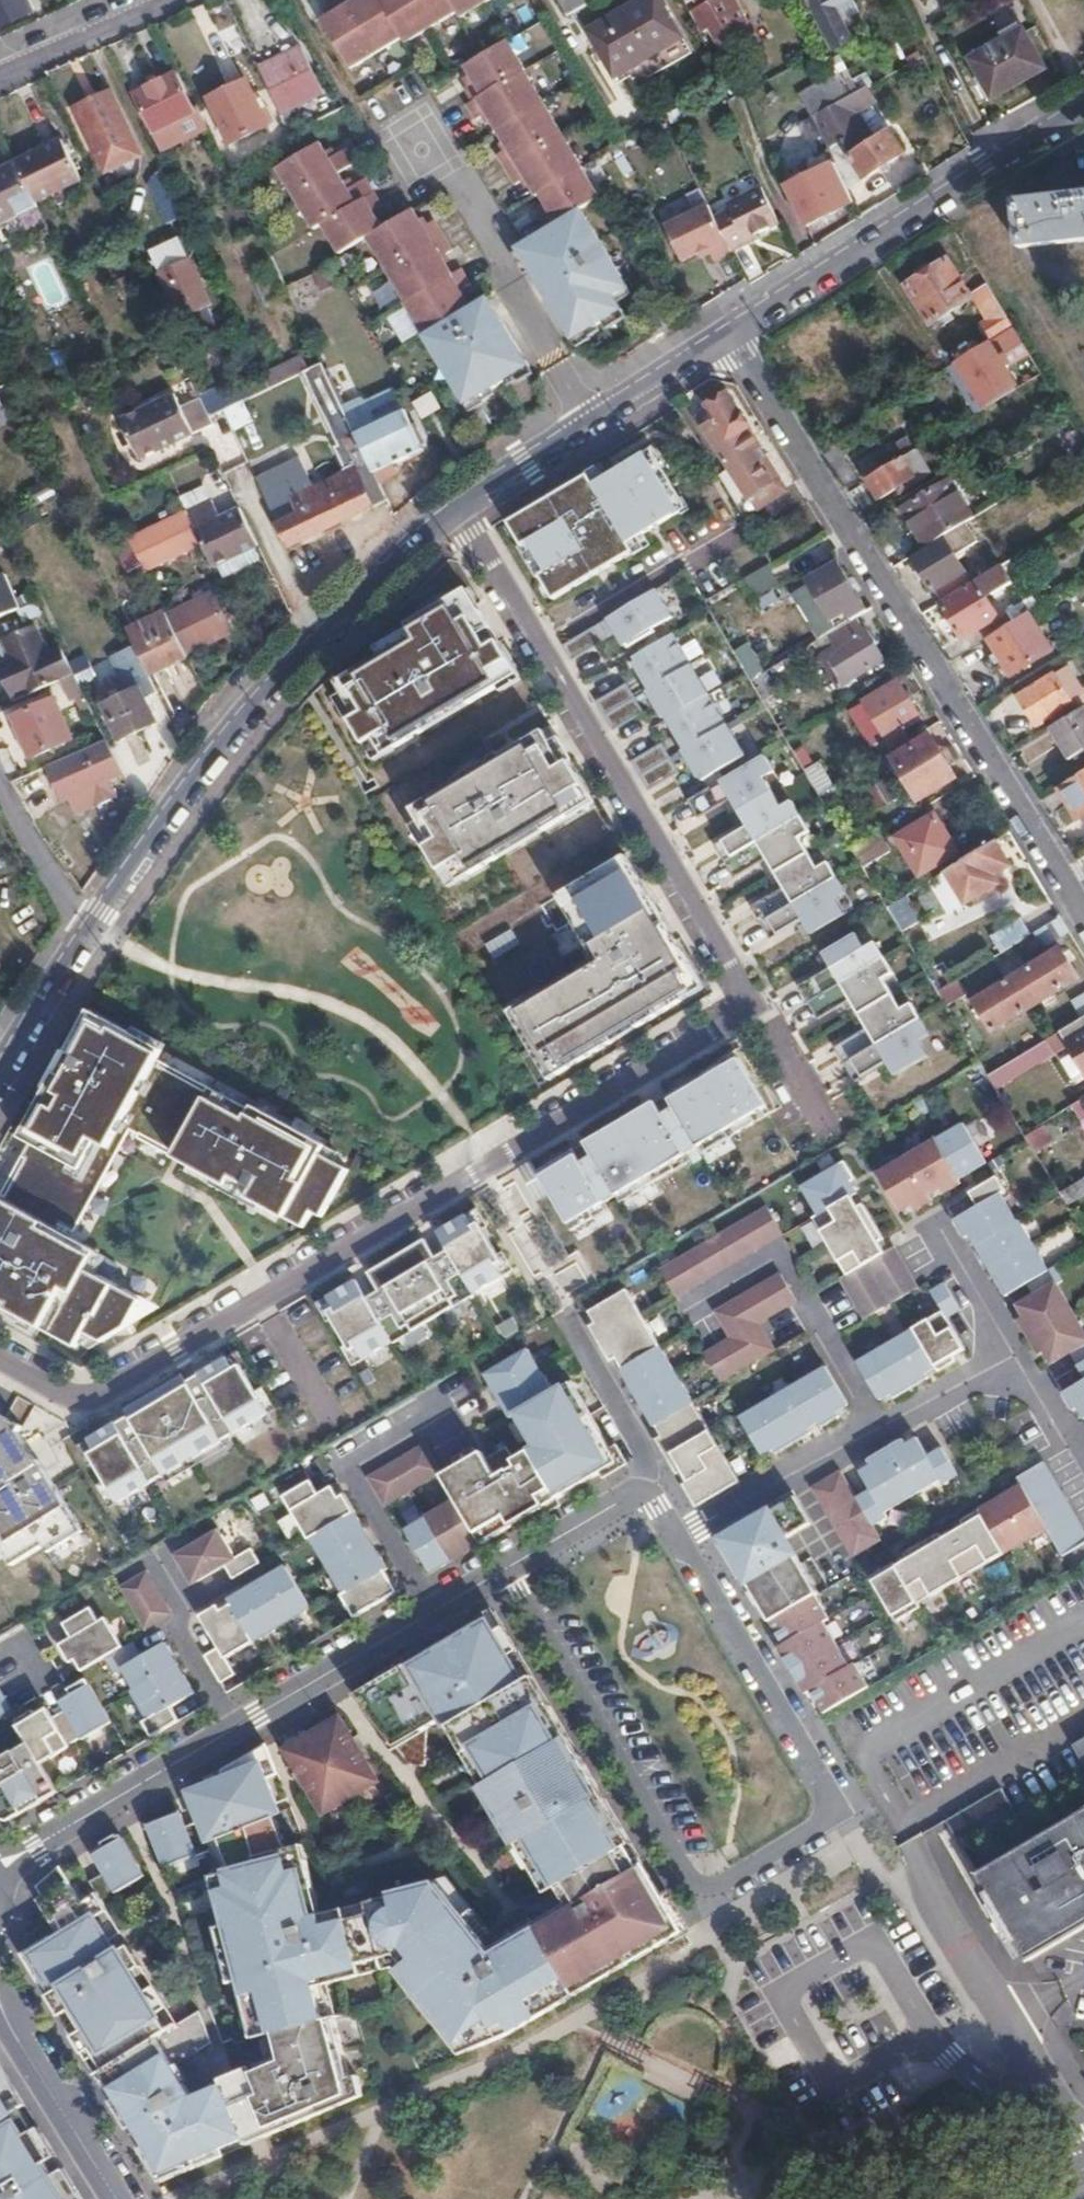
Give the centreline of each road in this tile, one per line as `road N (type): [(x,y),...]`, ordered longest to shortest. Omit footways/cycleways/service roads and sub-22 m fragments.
road 1 (residential): [(460,510),(758,1004),(74,1398),(0,1355)]
road 2 (residential): [(690,1529),(862,1816),(708,1907),(510,1570)]
road 3 (residential): [(731,334),(1083,908)]
road 4 (secondary): [(460,510),(272,687),(186,796),(93,936)]
road 5 (secondary): [(1083,108),(731,334)]
road 6 (residential): [(926,1865),(1007,1998),(1083,2150)]
road 7 (secondary): [(731,334),(460,510)]
road 8 (residential): [(436,1614),(342,1457),(457,1390)]
road 9 (residential): [(699,1305),(788,1251),(879,1427)]
road 10 (residential): [(236,1729),(0,1868)]
road 11 (residential): [(436,1614),(236,1729)]
road 12 (tertiary): [(0,2005),(118,2198)]
road 13 (residential): [(690,1529),(879,1427)]
road 14 (residential): [(0,78),(182,0)]
road 15 (secondary): [(93,936),(0,1092)]
road 16 (residential): [(510,1570),(661,1482)]
road 17 (residential): [(0,794),(27,852),(93,936)]
road 18 (residential): [(661,1482),(583,1341)]
road 19 (residential): [(879,1427),(1018,1354)]
road 20 (residential): [(937,1227),(1018,1354)]
road 21 (residential): [(1018,1354),(1083,1464)]

